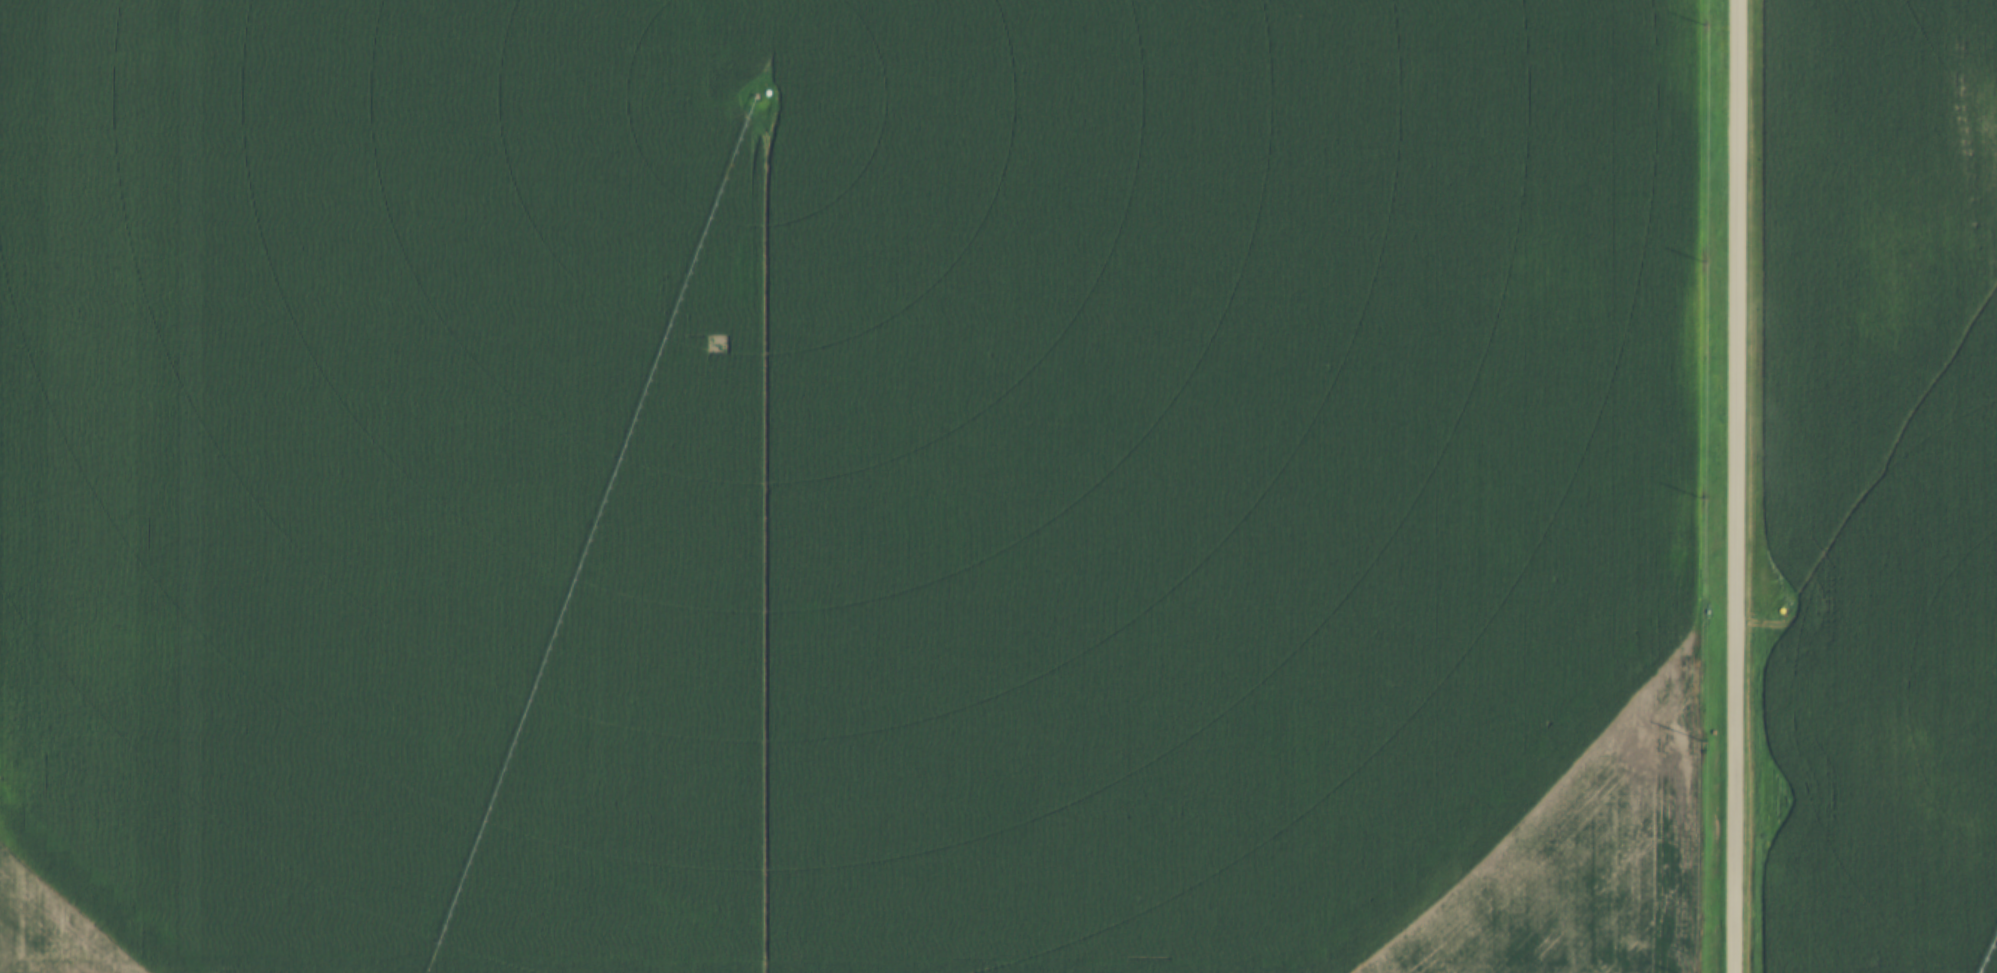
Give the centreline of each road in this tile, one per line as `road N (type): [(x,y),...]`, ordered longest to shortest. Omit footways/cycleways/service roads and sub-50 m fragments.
road 1 (residential): [(1740,0),(1738,972)]

